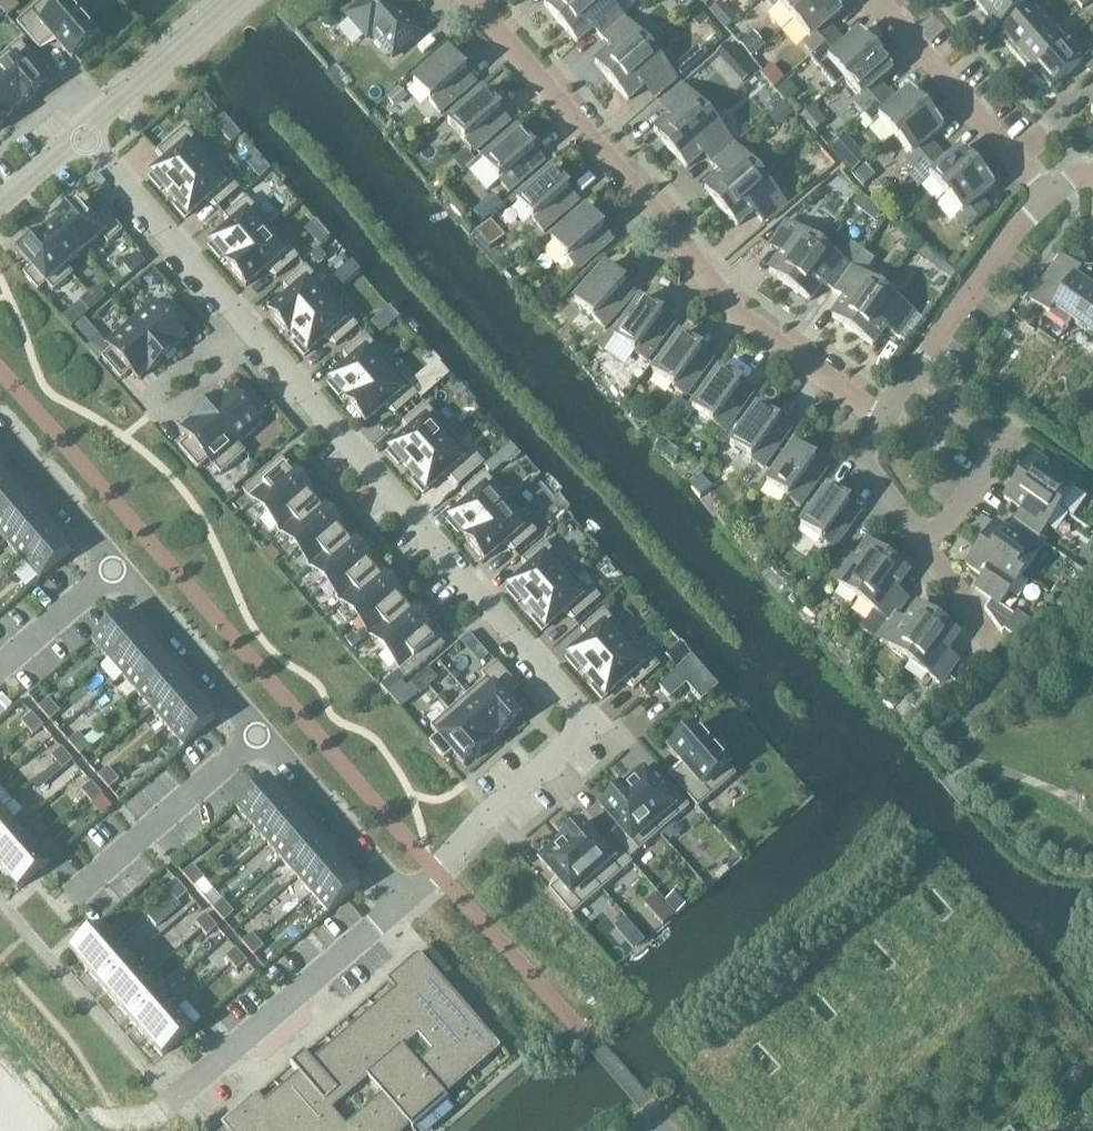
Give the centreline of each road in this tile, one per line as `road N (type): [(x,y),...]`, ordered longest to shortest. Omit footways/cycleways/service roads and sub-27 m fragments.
road 1 (residential): [(401,900),(590,724),(80,135)]
road 2 (residential): [(0,440),(401,900)]
road 3 (residential): [(886,418),(764,333),(684,252),(469,0)]
road 4 (residential): [(401,900),(173,1103)]
road 5 (residential): [(1044,200),(878,0)]
road 6 (residential): [(906,388),(1044,200)]
road 7 (residential): [(906,388),(997,455),(931,546)]
road 8 (residential): [(80,135),(238,0)]
road 9 (residential): [(931,546),(866,450),(886,418)]

